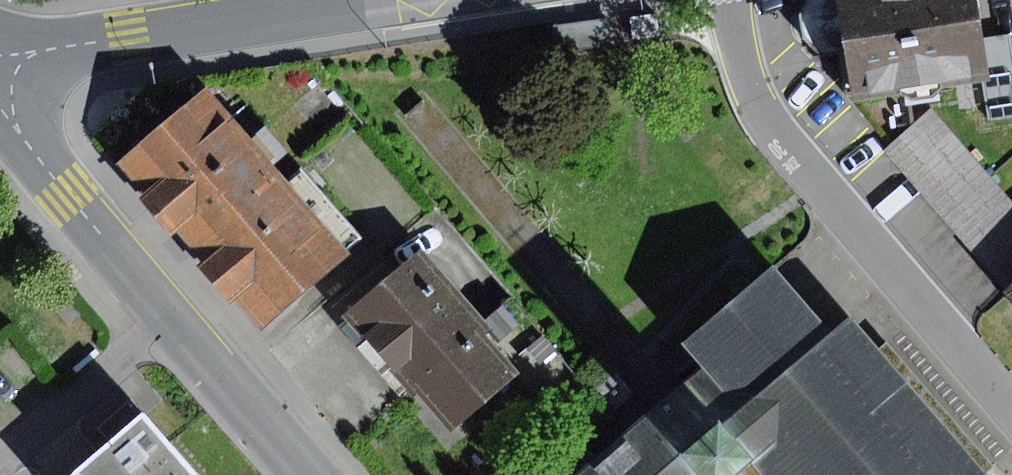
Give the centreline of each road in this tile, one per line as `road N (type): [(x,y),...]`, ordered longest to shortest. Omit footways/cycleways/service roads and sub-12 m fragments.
road 1 (residential): [(1011,414),(766,122),(737,49),(729,0)]
road 2 (residential): [(0,105),(312,474)]
road 3 (residential): [(370,0),(0,56)]

